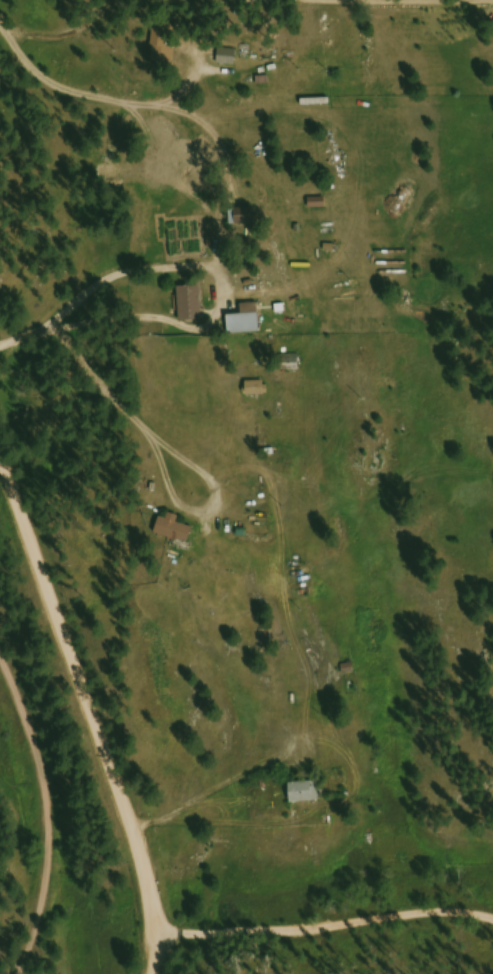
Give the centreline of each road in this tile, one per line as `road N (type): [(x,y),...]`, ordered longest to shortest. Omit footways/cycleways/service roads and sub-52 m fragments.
road 1 (residential): [(154,925),(127,817),(0,453)]
road 2 (residential): [(492,913),(434,905),(154,925)]
road 3 (residential): [(126,0),(102,28),(76,38),(29,27),(2,0)]

